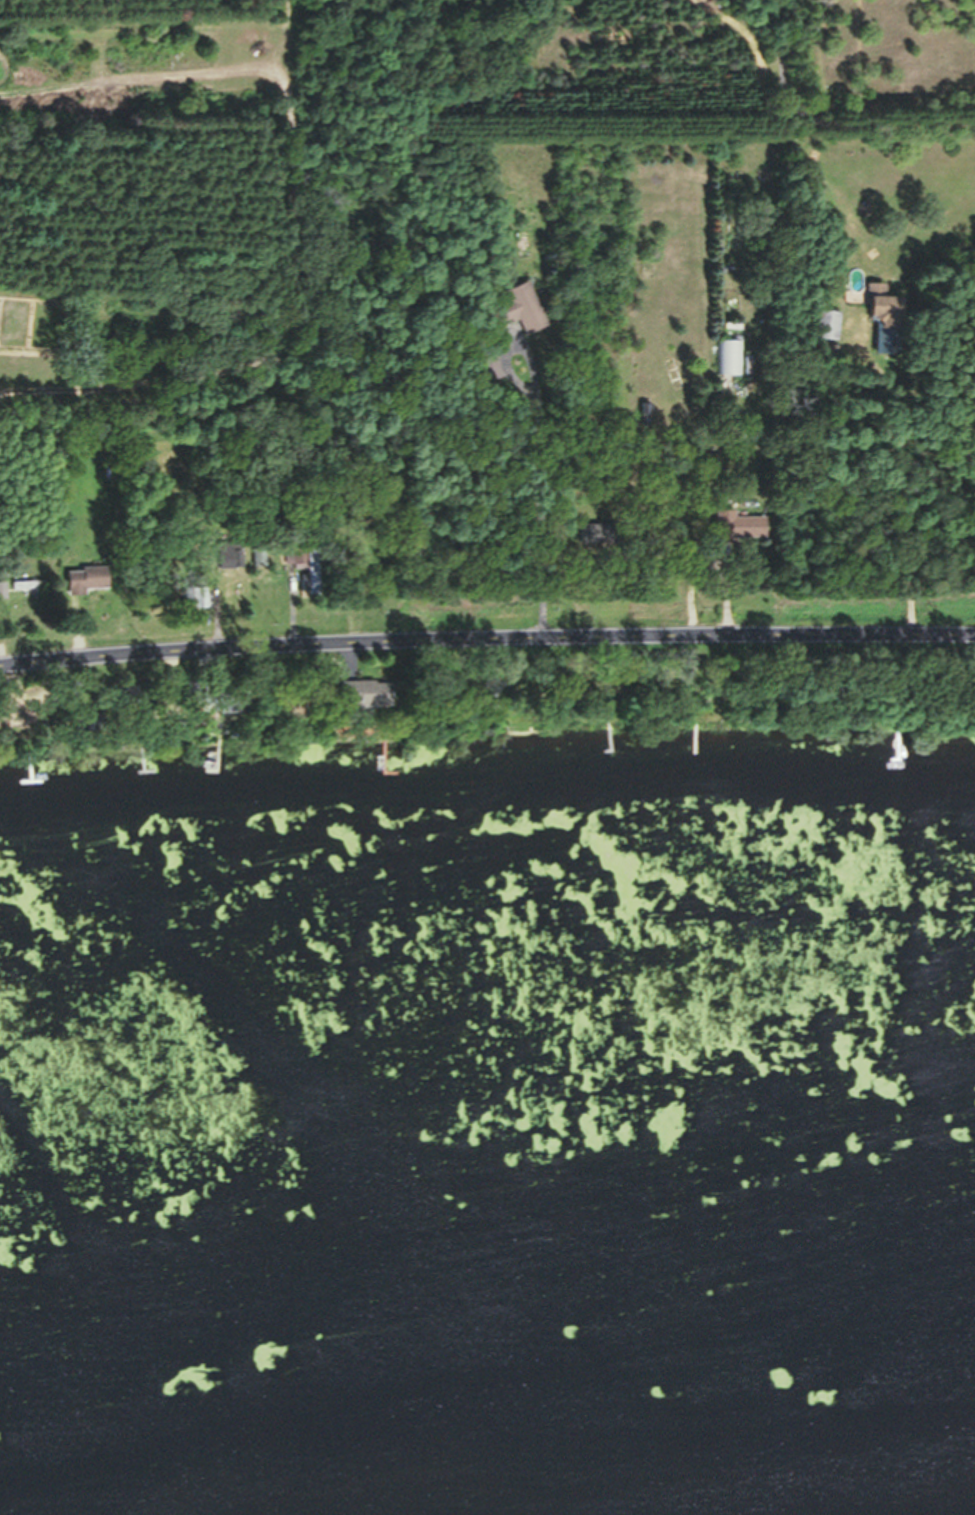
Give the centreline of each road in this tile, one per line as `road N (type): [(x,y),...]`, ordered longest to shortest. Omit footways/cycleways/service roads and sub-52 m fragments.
road 1 (secondary): [(0,683),(464,632),(750,627),(974,648)]

